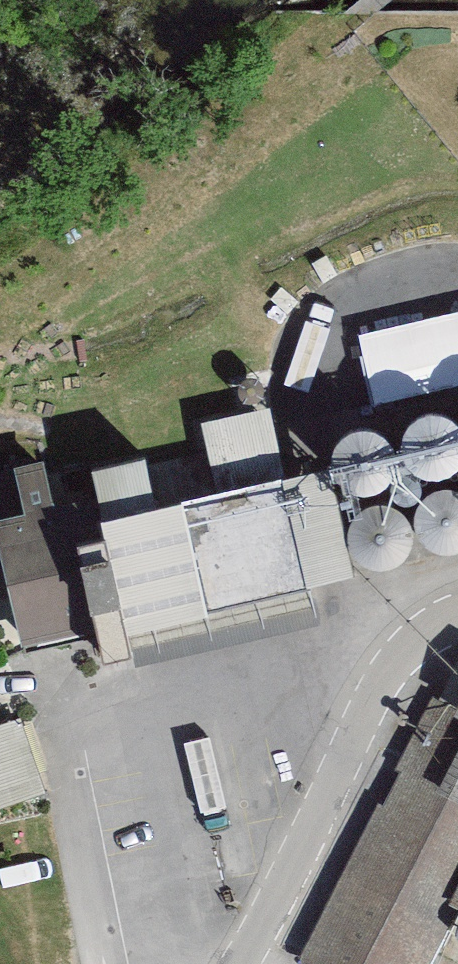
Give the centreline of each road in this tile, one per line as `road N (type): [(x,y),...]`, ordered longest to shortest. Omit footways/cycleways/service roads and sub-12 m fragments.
road 1 (unclassified): [(229,963),(370,713),(434,650),(457,646)]

